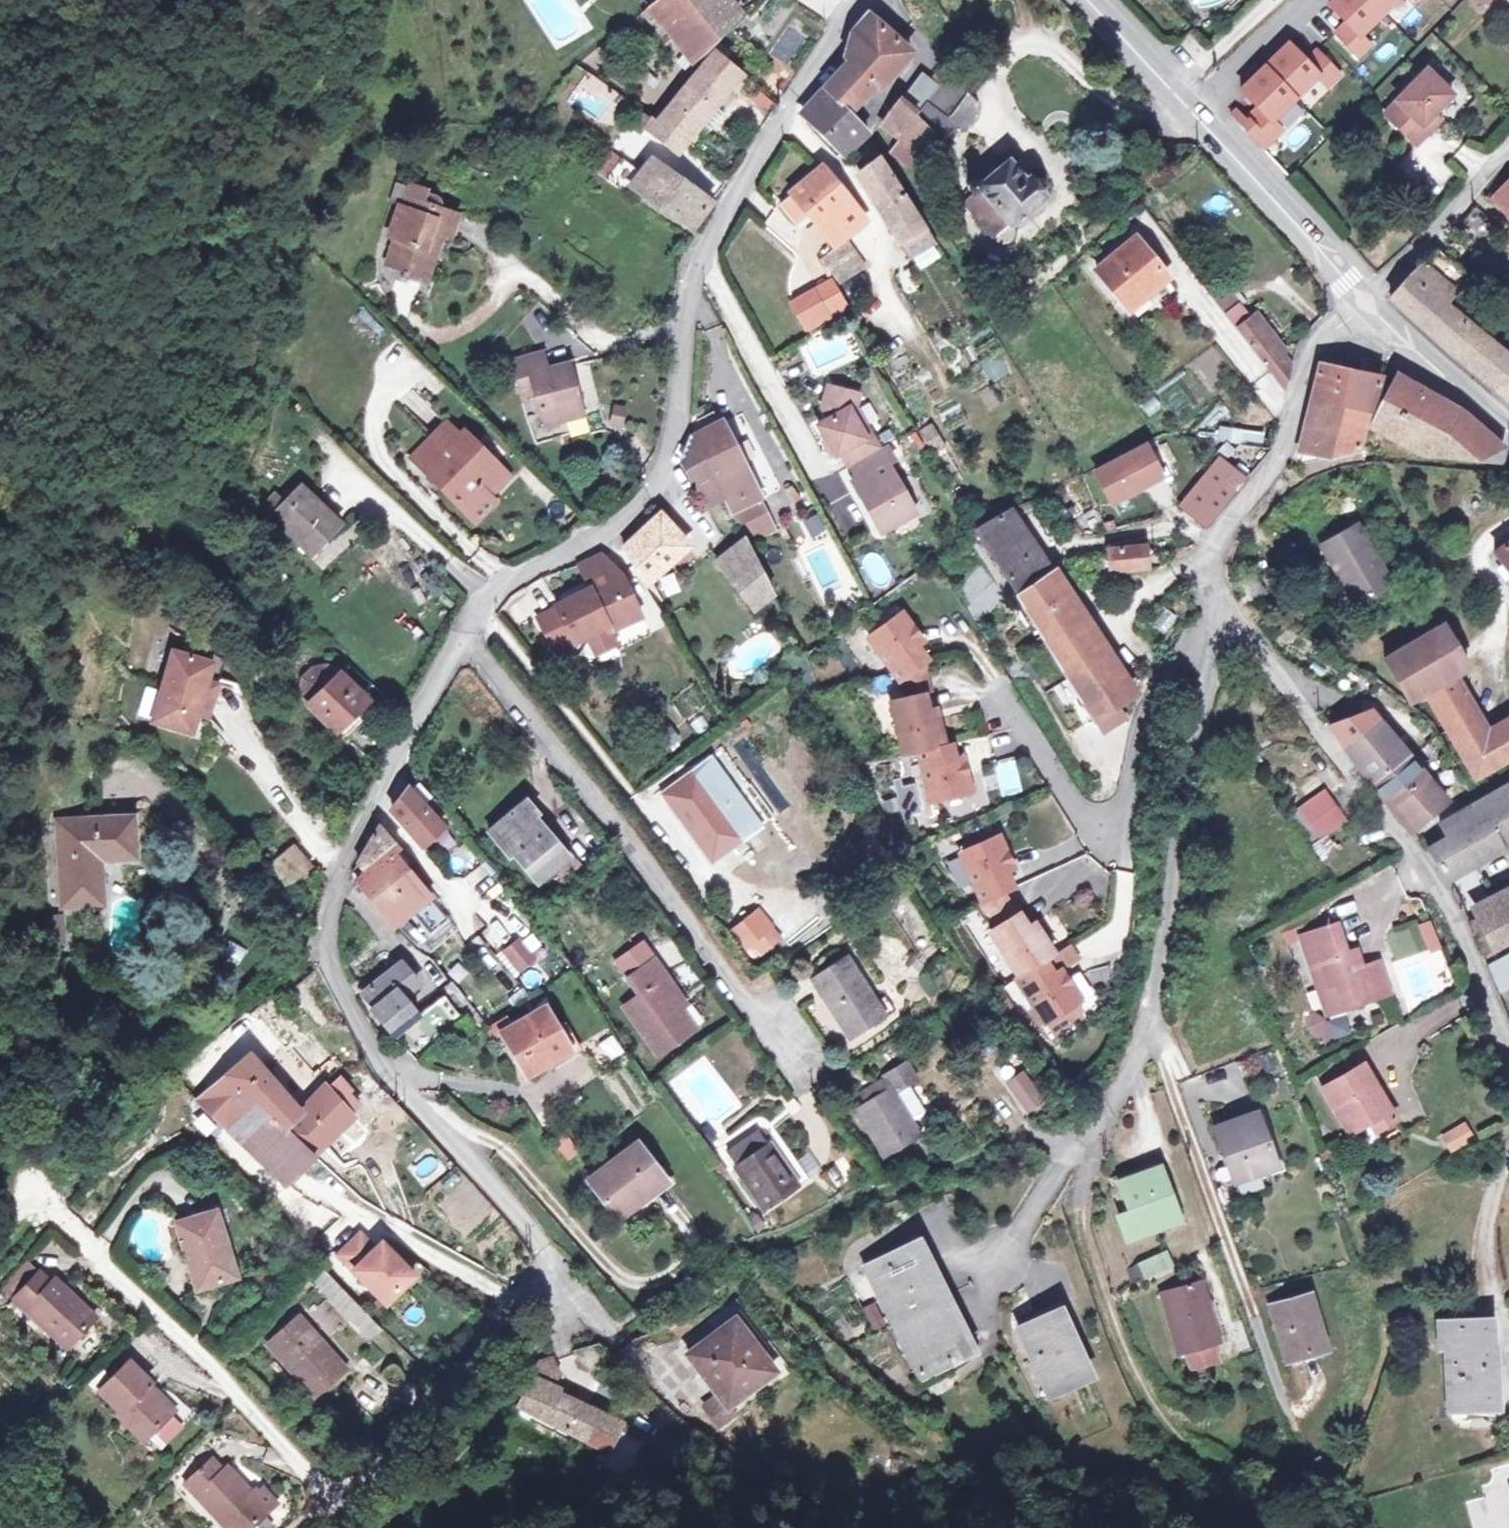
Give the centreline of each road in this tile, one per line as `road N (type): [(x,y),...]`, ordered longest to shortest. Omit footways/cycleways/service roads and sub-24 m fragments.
road 1 (residential): [(864,0),(842,20),(694,272),(660,490),(605,533),(515,578),(482,611),(331,900),(328,961),(387,1071),(555,1257)]
road 2 (residential): [(1229,616),(1185,765),(1141,1037),(1113,1104),(993,1270)]
road 3 (residential): [(1229,616),(1426,868),(1508,1048)]
road 4 (track): [(1071,1153),(1091,1172),(1086,1235),(1107,1298),(1168,1428),(1258,1510),(1266,1527)]
road 5 (secondary): [(1089,0),(1368,304)]
road 6 (residential): [(1368,304),(1318,348),(1282,458),(1210,546),(1207,567),(1229,616)]
road 7 (secondary): [(1368,304),(1508,431)]

